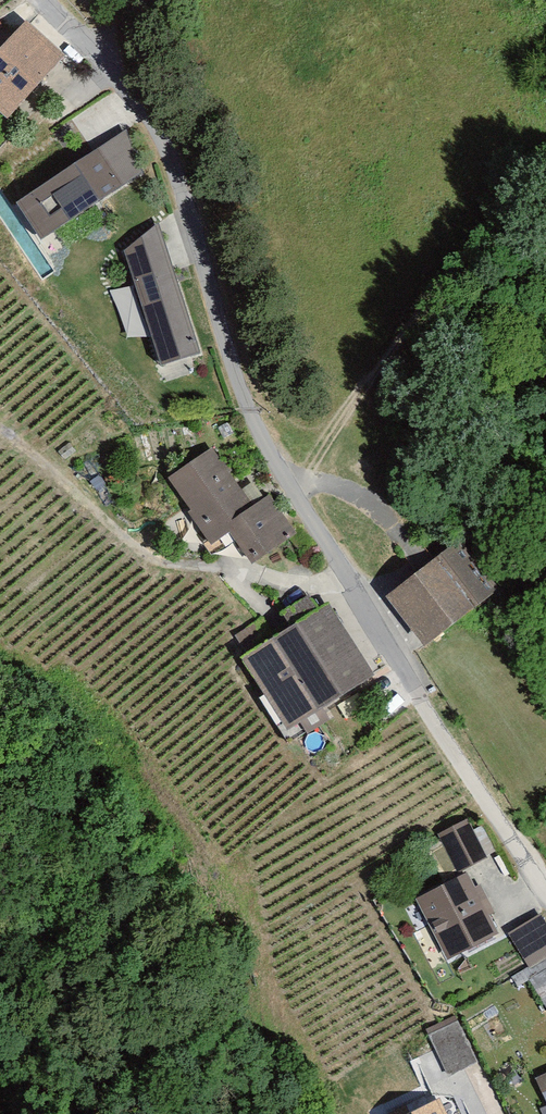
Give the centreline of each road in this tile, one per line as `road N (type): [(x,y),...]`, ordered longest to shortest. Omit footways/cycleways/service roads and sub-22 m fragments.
road 1 (residential): [(32,0),(131,96),(186,201),(245,413),(468,783),(545,895)]
road 2 (track): [(545,165),(292,490)]
road 3 (track): [(350,587),(185,565),(129,536),(0,428)]

